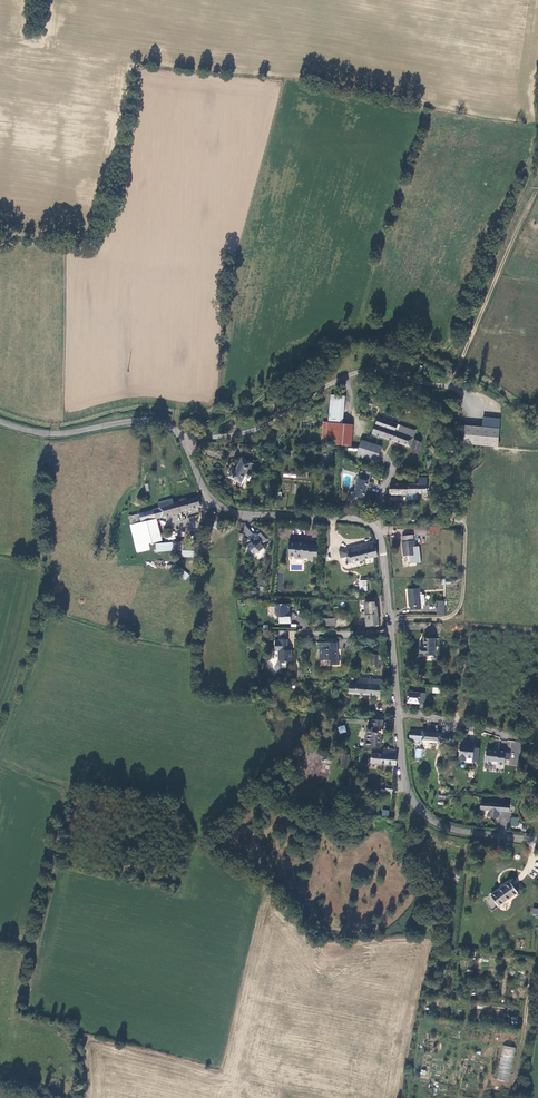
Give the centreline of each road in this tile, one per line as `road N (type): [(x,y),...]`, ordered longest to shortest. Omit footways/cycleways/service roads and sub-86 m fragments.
road 1 (tertiary): [(537,840),(448,828),(411,799),(381,542),(370,524),(227,510),(203,488),(179,433),(158,421),(40,434),(0,421)]
road 2 (track): [(537,145),(454,346),(354,330),(331,338),(206,437),(185,443)]
road 3 (track): [(206,437),(265,427),(297,401),(370,369),(448,387),(478,406)]
road 4 (track): [(537,967),(508,1097)]

